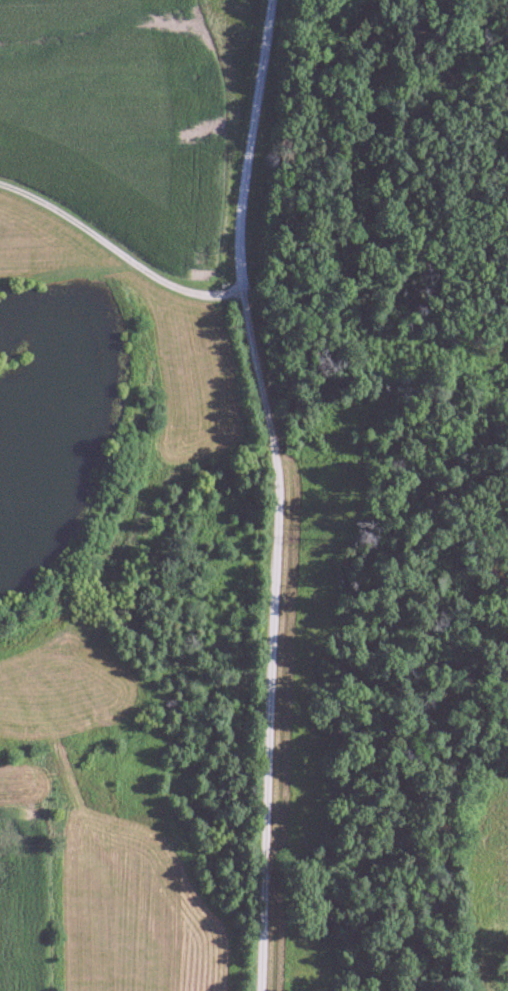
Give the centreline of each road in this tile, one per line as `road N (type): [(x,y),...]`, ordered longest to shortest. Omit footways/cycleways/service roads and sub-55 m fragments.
road 1 (residential): [(265,990),(280,475),(241,232),(274,0)]

